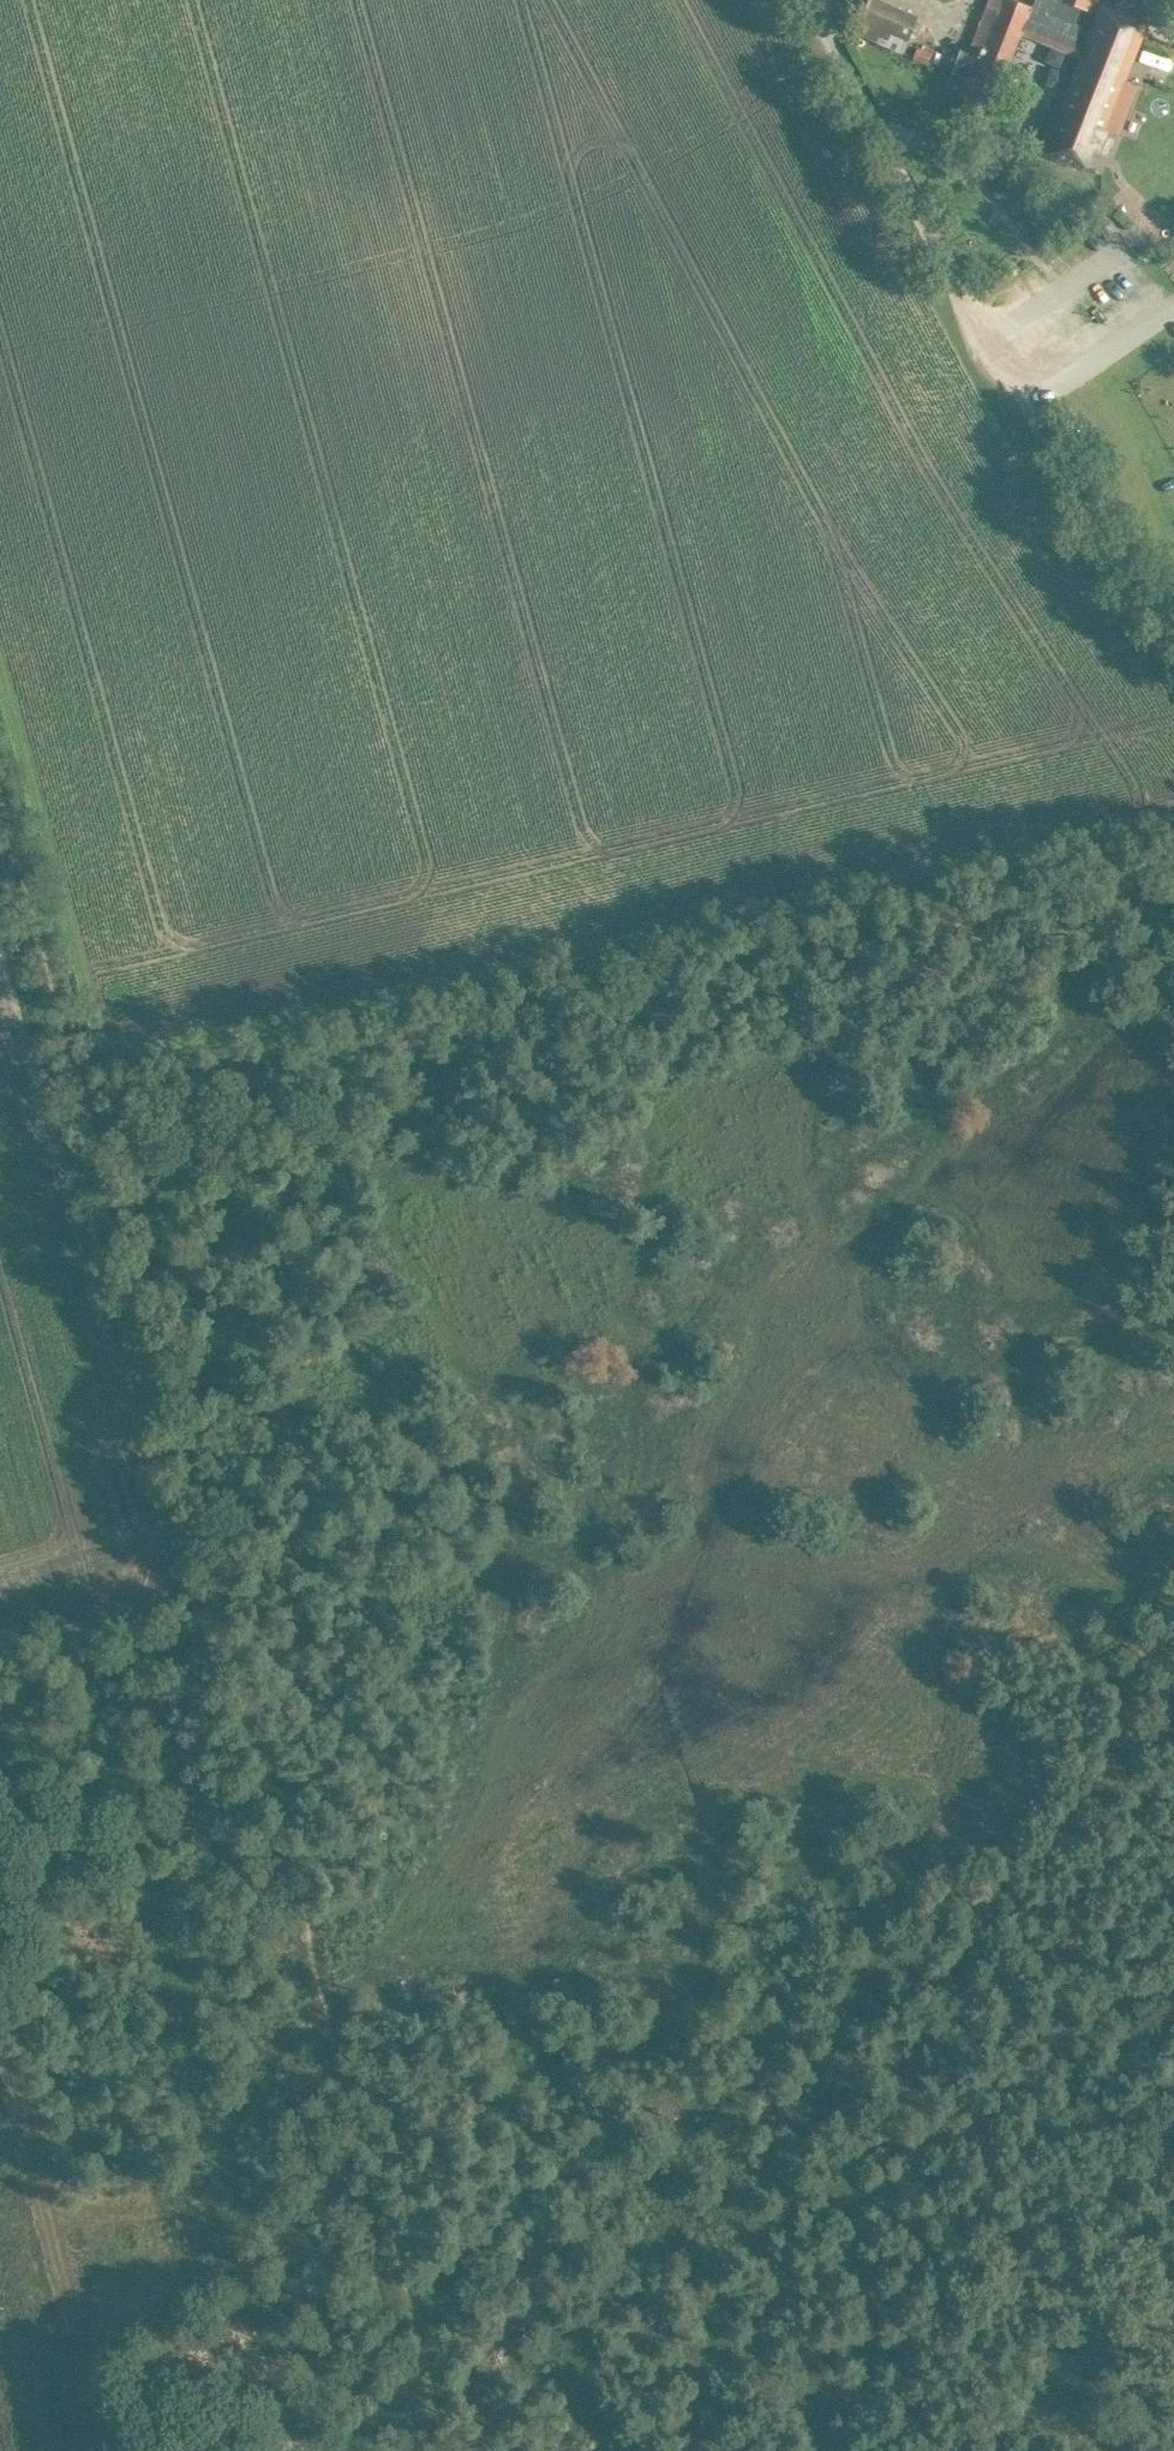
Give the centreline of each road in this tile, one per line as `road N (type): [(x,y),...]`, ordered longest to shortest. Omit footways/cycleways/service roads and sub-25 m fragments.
road 1 (track): [(0,850),(443,2450)]
road 2 (unclassified): [(1029,399),(808,0)]
road 3 (track): [(1173,613),(1125,575),(1029,399)]

